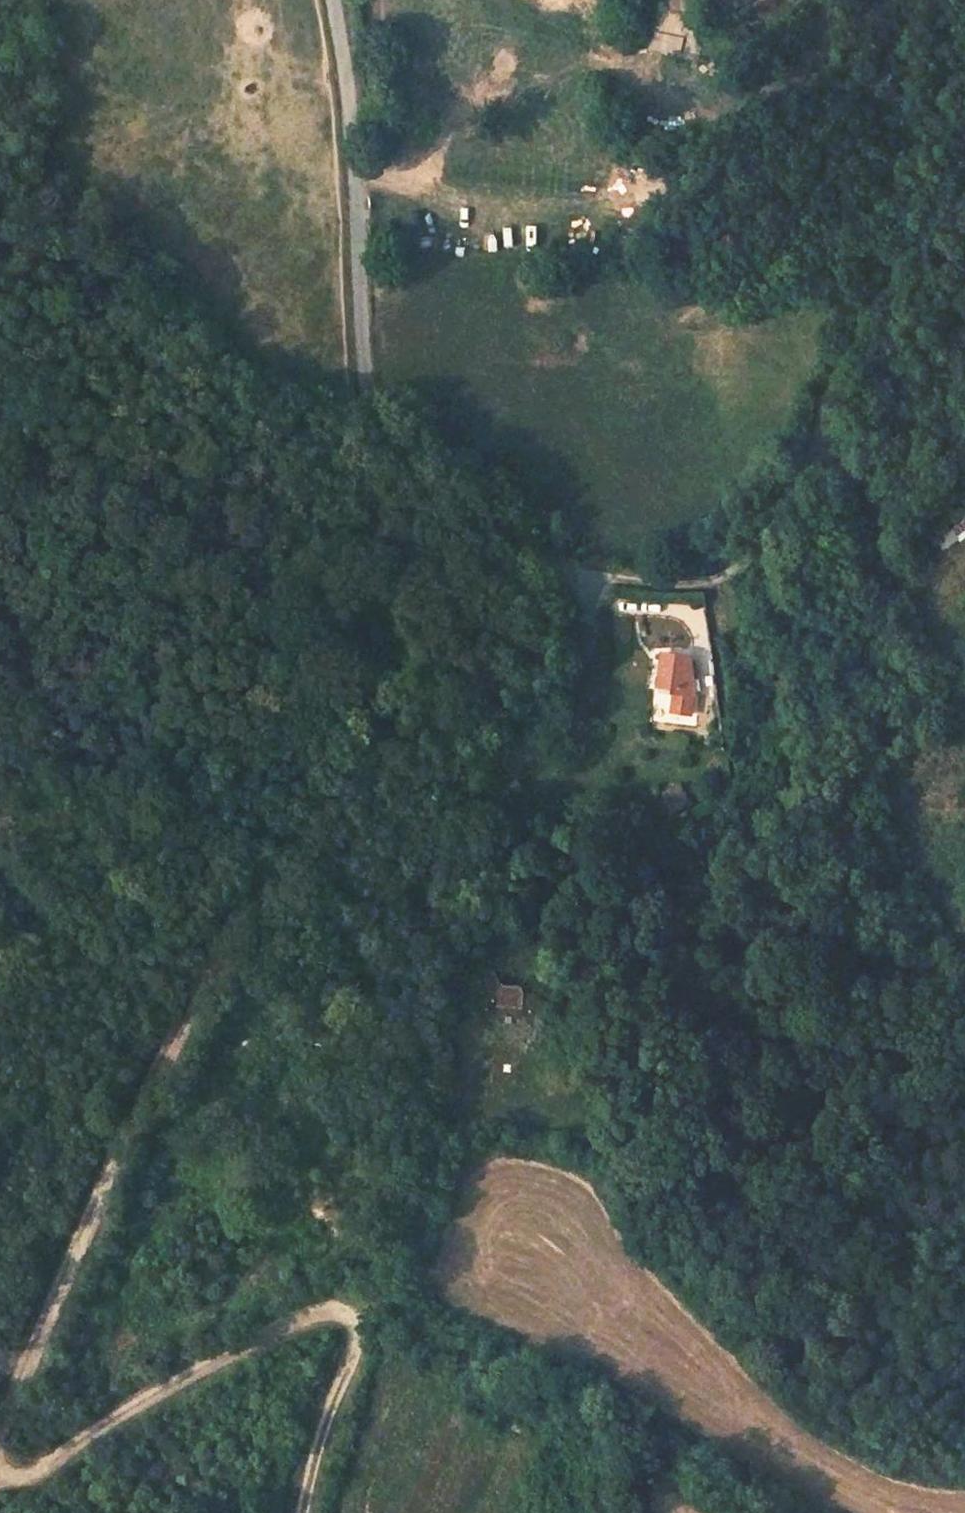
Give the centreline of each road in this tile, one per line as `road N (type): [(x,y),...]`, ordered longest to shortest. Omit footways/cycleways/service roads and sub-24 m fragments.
road 1 (track): [(466,696),(368,755),(253,889),(94,1216),(0,1433)]
road 2 (unclassified): [(334,0),(348,97),(361,359),(398,424),(485,518),(592,583)]
road 3 (track): [(964,1511),(848,1486),(474,1282),(444,1278),(356,1310)]
road 4 (track): [(0,1476),(17,1479),(49,1464),(324,1309),(356,1310),(300,1512)]
road 5 (track): [(592,583),(685,582),(714,573),(777,509),(846,356),(964,184)]
road 6 (track): [(592,583),(590,648),(574,674),(524,704),(466,696)]

